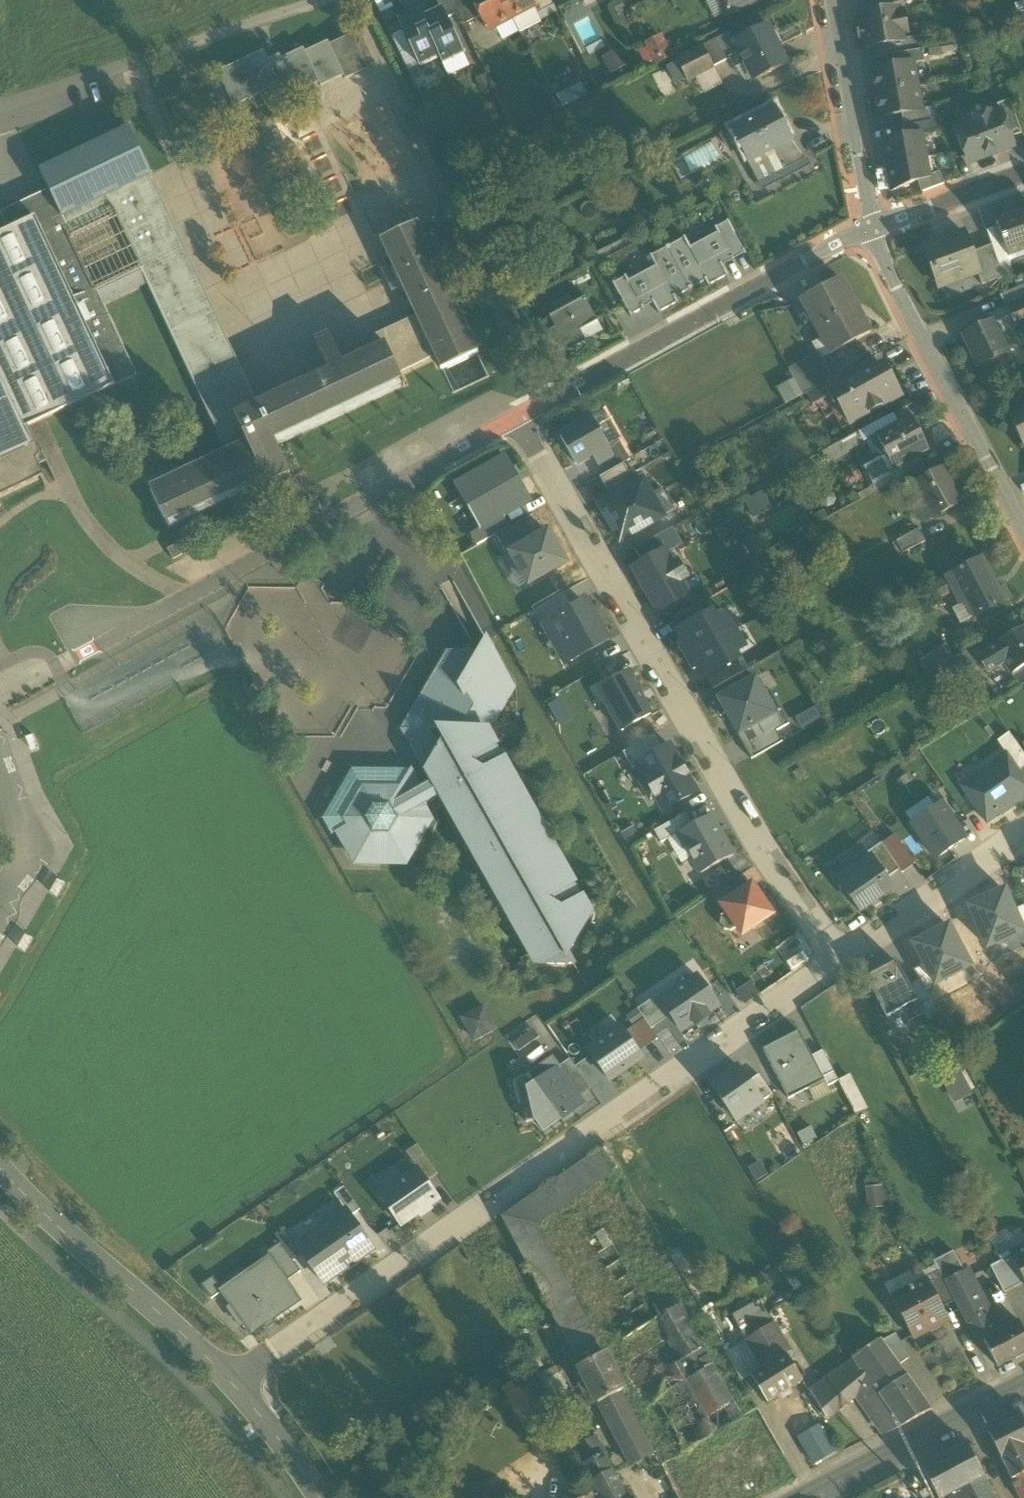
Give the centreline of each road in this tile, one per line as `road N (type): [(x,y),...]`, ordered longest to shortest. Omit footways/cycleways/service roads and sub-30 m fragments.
road 1 (residential): [(230,1381),(838,965)]
road 2 (residential): [(511,416),(838,965)]
road 3 (residential): [(101,640),(511,416)]
road 4 (residential): [(511,416),(867,230)]
road 5 (residential): [(1023,538),(867,230)]
road 6 (unclassified): [(230,1381),(0,1168)]
road 7 (secondary): [(1023,1389),(810,1497)]
road 8 (residential): [(867,230),(833,0)]
road 9 (residential): [(838,965),(1023,837)]
road 10 (residential): [(867,230),(1023,173)]
road 11 (unclassified): [(318,1497),(230,1381)]
road 12 (unclassified): [(0,906),(31,841),(0,782)]

